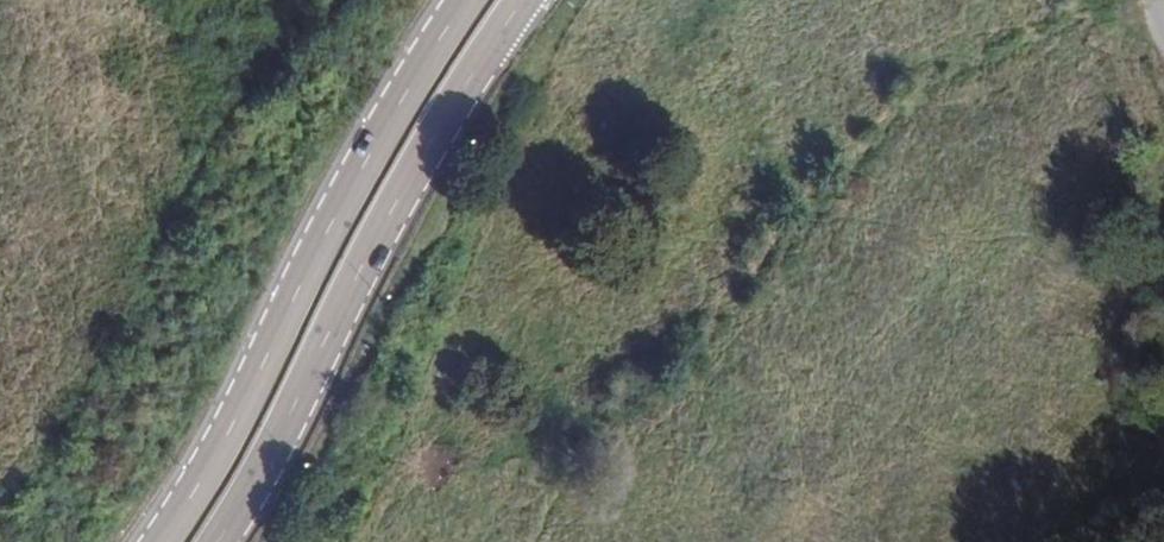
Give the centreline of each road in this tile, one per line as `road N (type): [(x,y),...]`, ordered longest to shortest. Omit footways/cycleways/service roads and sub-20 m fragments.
road 1 (secondary): [(468,0),(327,238),(197,493),(159,541)]
road 2 (secondary): [(217,541),(273,450),(393,207),(522,0)]

